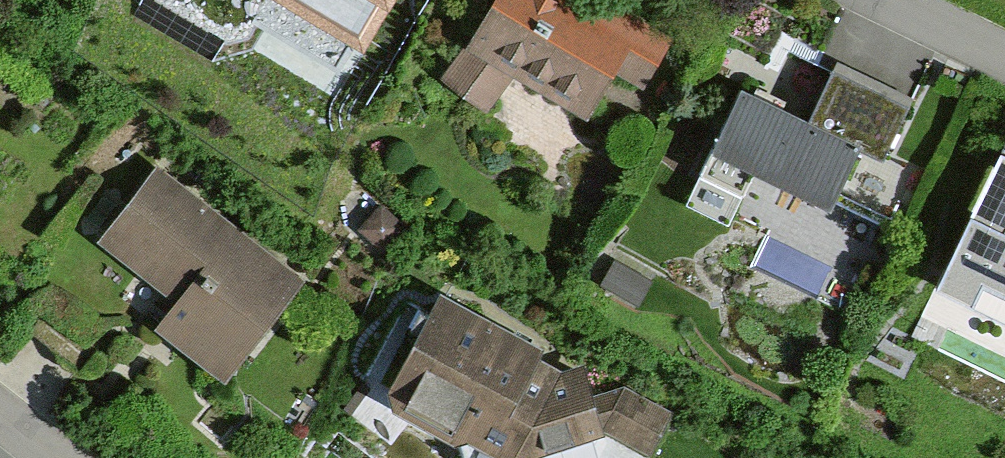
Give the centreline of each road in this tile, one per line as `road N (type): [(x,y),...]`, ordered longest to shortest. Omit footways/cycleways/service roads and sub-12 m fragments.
road 1 (residential): [(1004,64),(871,0)]

